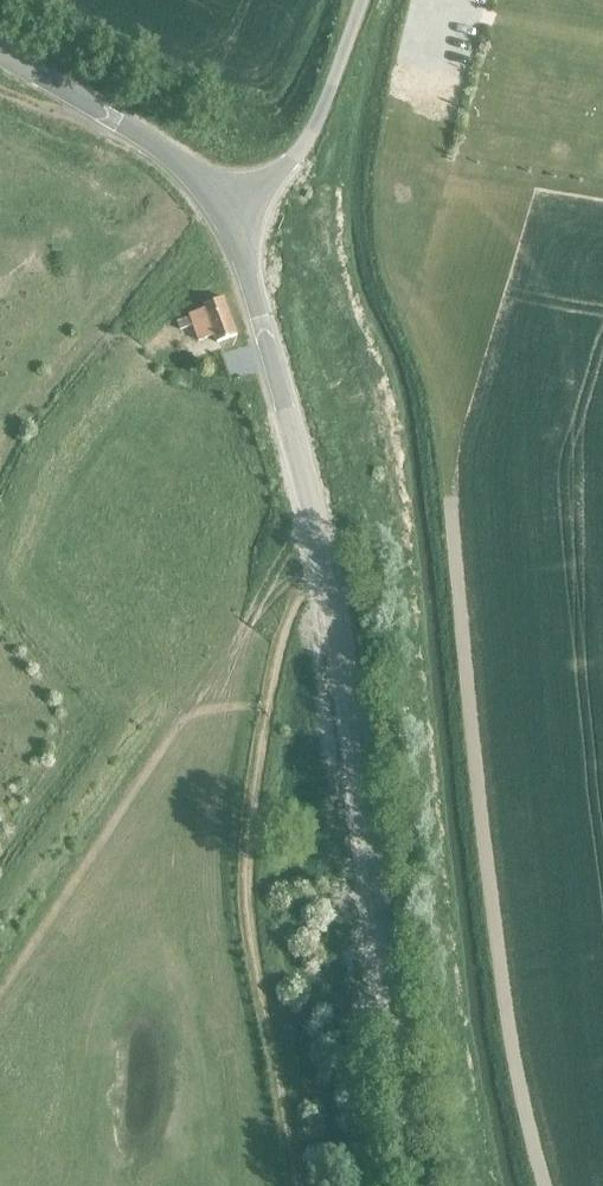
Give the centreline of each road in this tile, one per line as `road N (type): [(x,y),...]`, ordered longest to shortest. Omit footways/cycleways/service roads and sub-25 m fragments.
road 1 (unclassified): [(425,1185),(326,567),(237,244),(221,217)]
road 2 (track): [(0,991),(265,605),(326,567)]
road 3 (track): [(270,703),(244,891),(299,1185)]
road 4 (unclassified): [(221,217),(160,151),(0,53)]
road 5 (unclassified): [(221,217),(274,179),(304,142),(362,0)]
road 6 (track): [(325,568),(316,593),(295,610),(270,703)]

